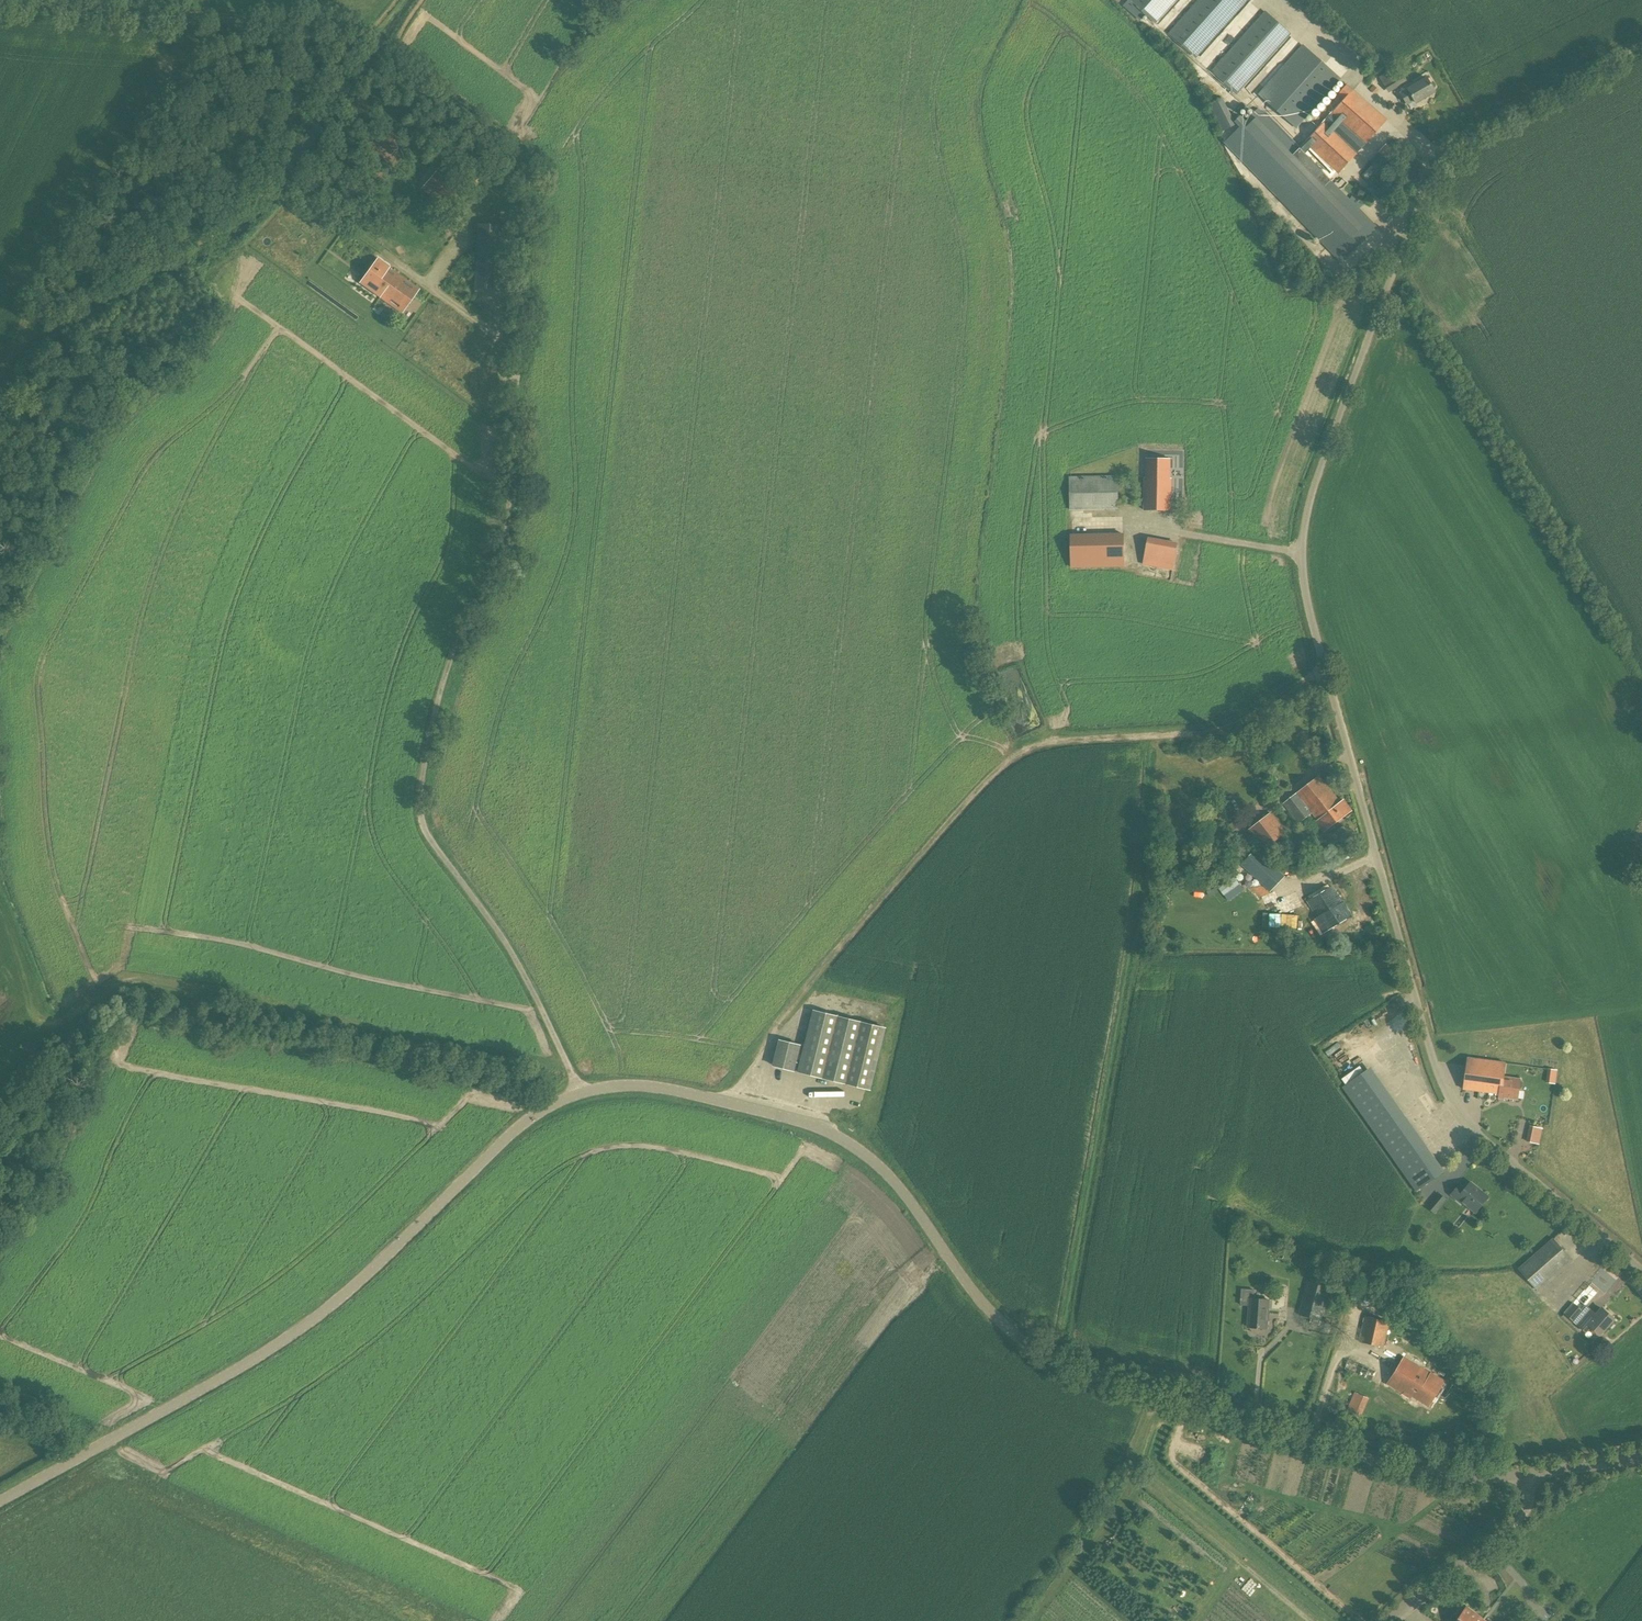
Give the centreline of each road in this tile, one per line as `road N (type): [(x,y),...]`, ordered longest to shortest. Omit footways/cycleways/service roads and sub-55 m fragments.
road 1 (unclassified): [(1641,1271),(1513,1170),(1449,1102),(1323,668),(1301,578),(1300,538),(1400,248),(1448,143),(1641,39)]
road 2 (tertiary): [(579,1093),(671,1089),(833,1135),(894,1182),(1008,1329),(1103,1387),(1417,1473),(1529,1473)]
road 3 (unclassified): [(579,1093),(518,962),(422,817),(448,673),(507,548),(518,351)]
road 4 (track): [(518,351),(526,161),(378,41),(346,29),(0,1)]
road 5 (tertiary): [(579,1093),(524,1123),(313,1322),(0,1503)]
road 6 (track): [(1323,668),(1231,726),(1024,754),(961,809),(773,1034)]
road 7 (unclassified): [(1388,1620),(1521,1518),(1529,1473)]

